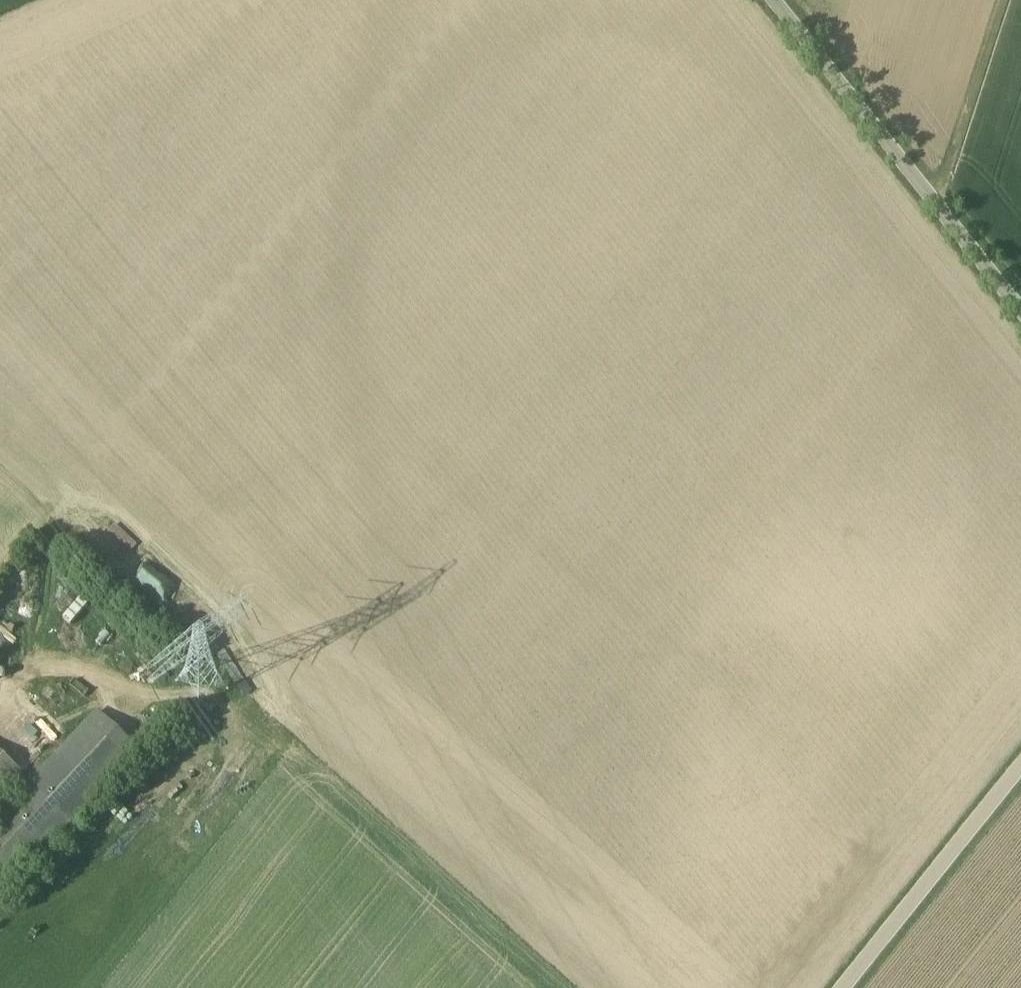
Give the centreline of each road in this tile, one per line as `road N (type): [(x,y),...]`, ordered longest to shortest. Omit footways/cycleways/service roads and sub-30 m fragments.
road 1 (unclassified): [(770,0),(1020,312)]
road 2 (unclassified): [(845,987),(1020,770)]

